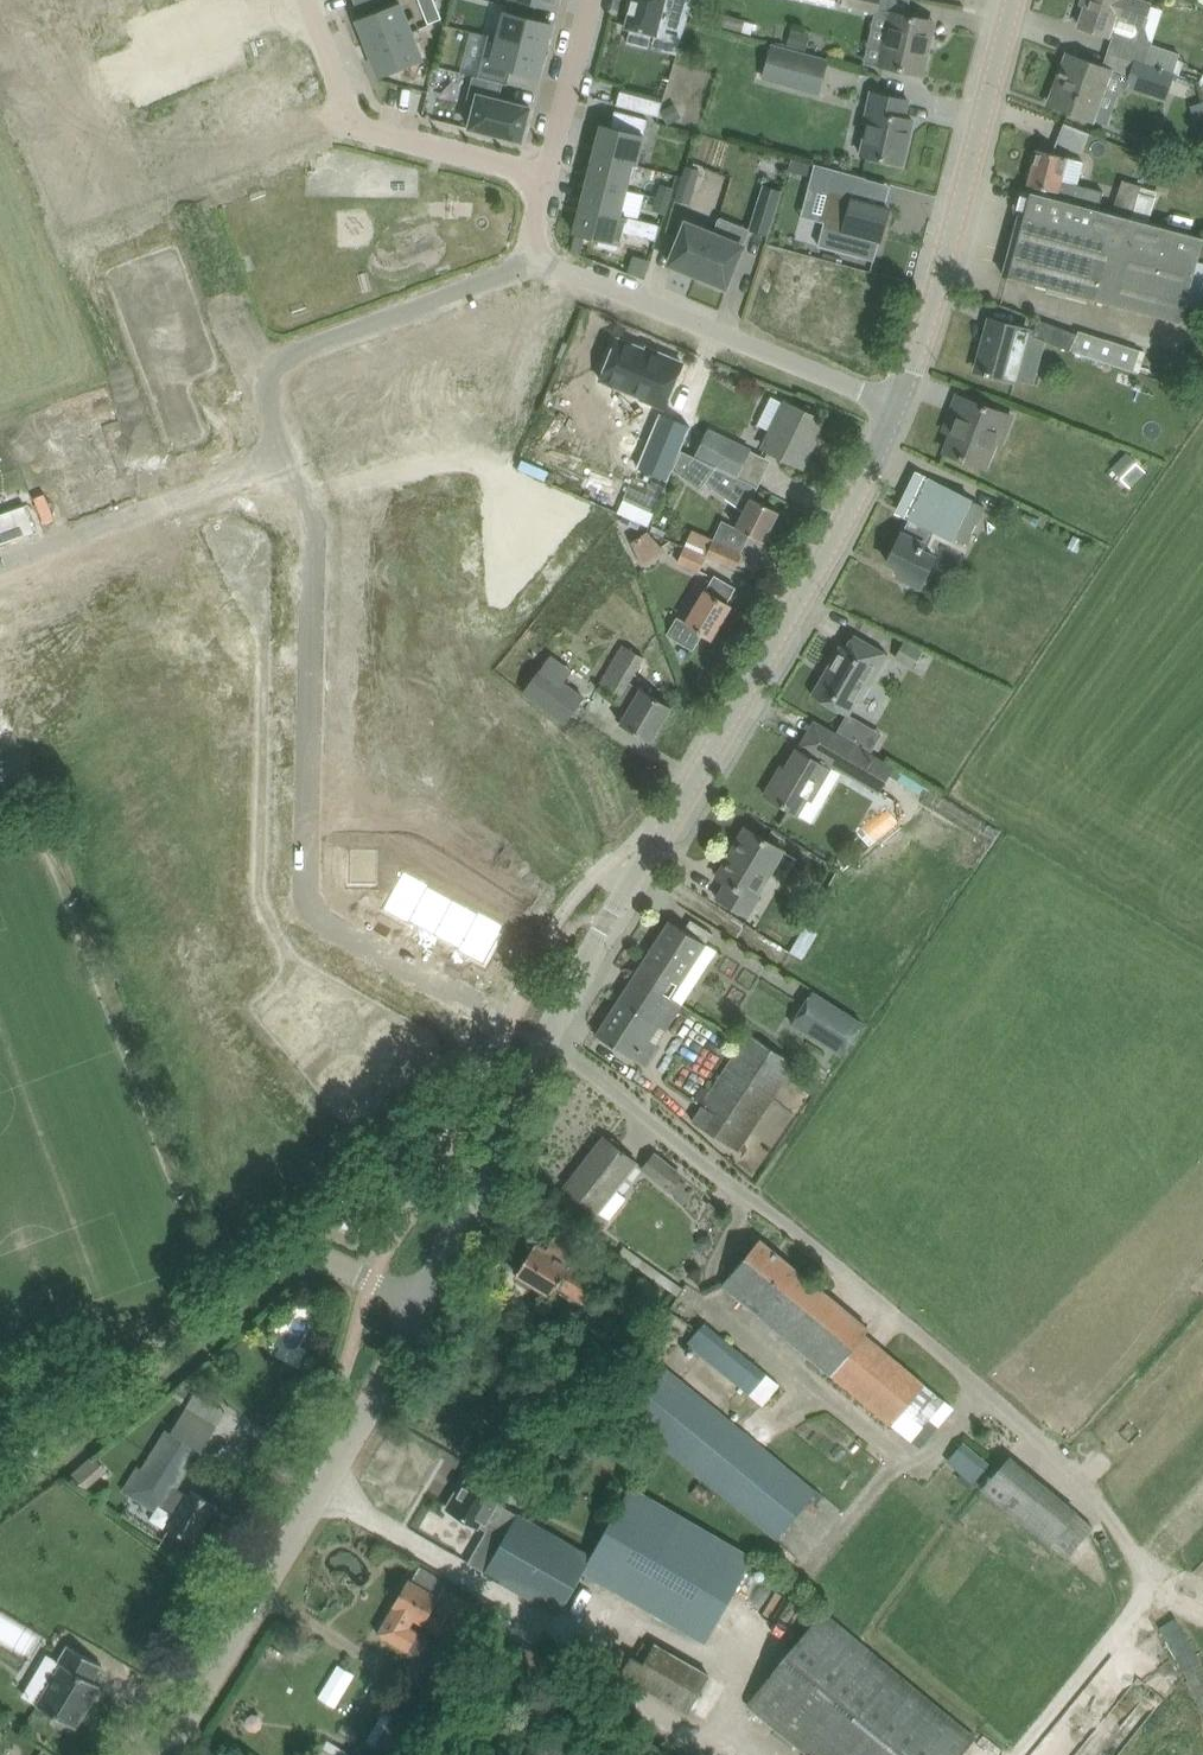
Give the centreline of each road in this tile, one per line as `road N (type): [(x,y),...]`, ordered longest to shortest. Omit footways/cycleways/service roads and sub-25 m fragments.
road 1 (residential): [(1146,1583),(1092,1480),(549,1043)]
road 2 (tertiary): [(549,1043),(607,921),(900,416)]
road 3 (tertiary): [(160,1754),(422,1303)]
road 4 (unclassified): [(0,1495),(293,1255),(322,1257),(422,1303)]
road 5 (residential): [(544,177),(527,253),(900,416)]
road 6 (tertiary): [(900,416),(917,381),(1016,0)]
road 7 (residential): [(305,0),(352,125),(544,177)]
road 8 (tertiary): [(422,1303),(549,1043)]
road 9 (residential): [(544,177),(588,0)]

